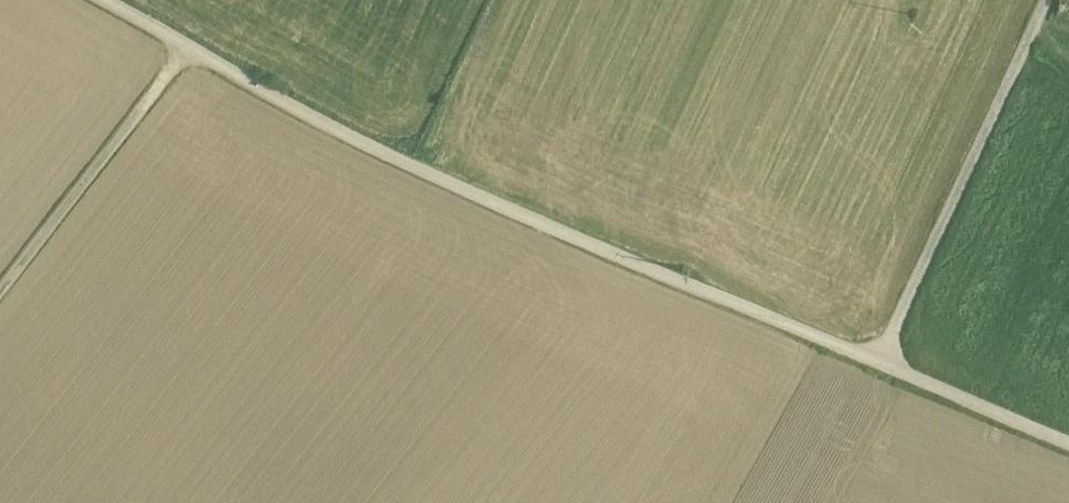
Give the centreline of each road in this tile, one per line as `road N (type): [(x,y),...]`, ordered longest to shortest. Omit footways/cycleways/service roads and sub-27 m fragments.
road 1 (unclassified): [(93,0),(344,133),(879,362)]
road 2 (unclassified): [(1048,0),(879,362)]
road 3 (track): [(187,50),(0,292)]
road 4 (unclassified): [(879,362),(1068,441)]

